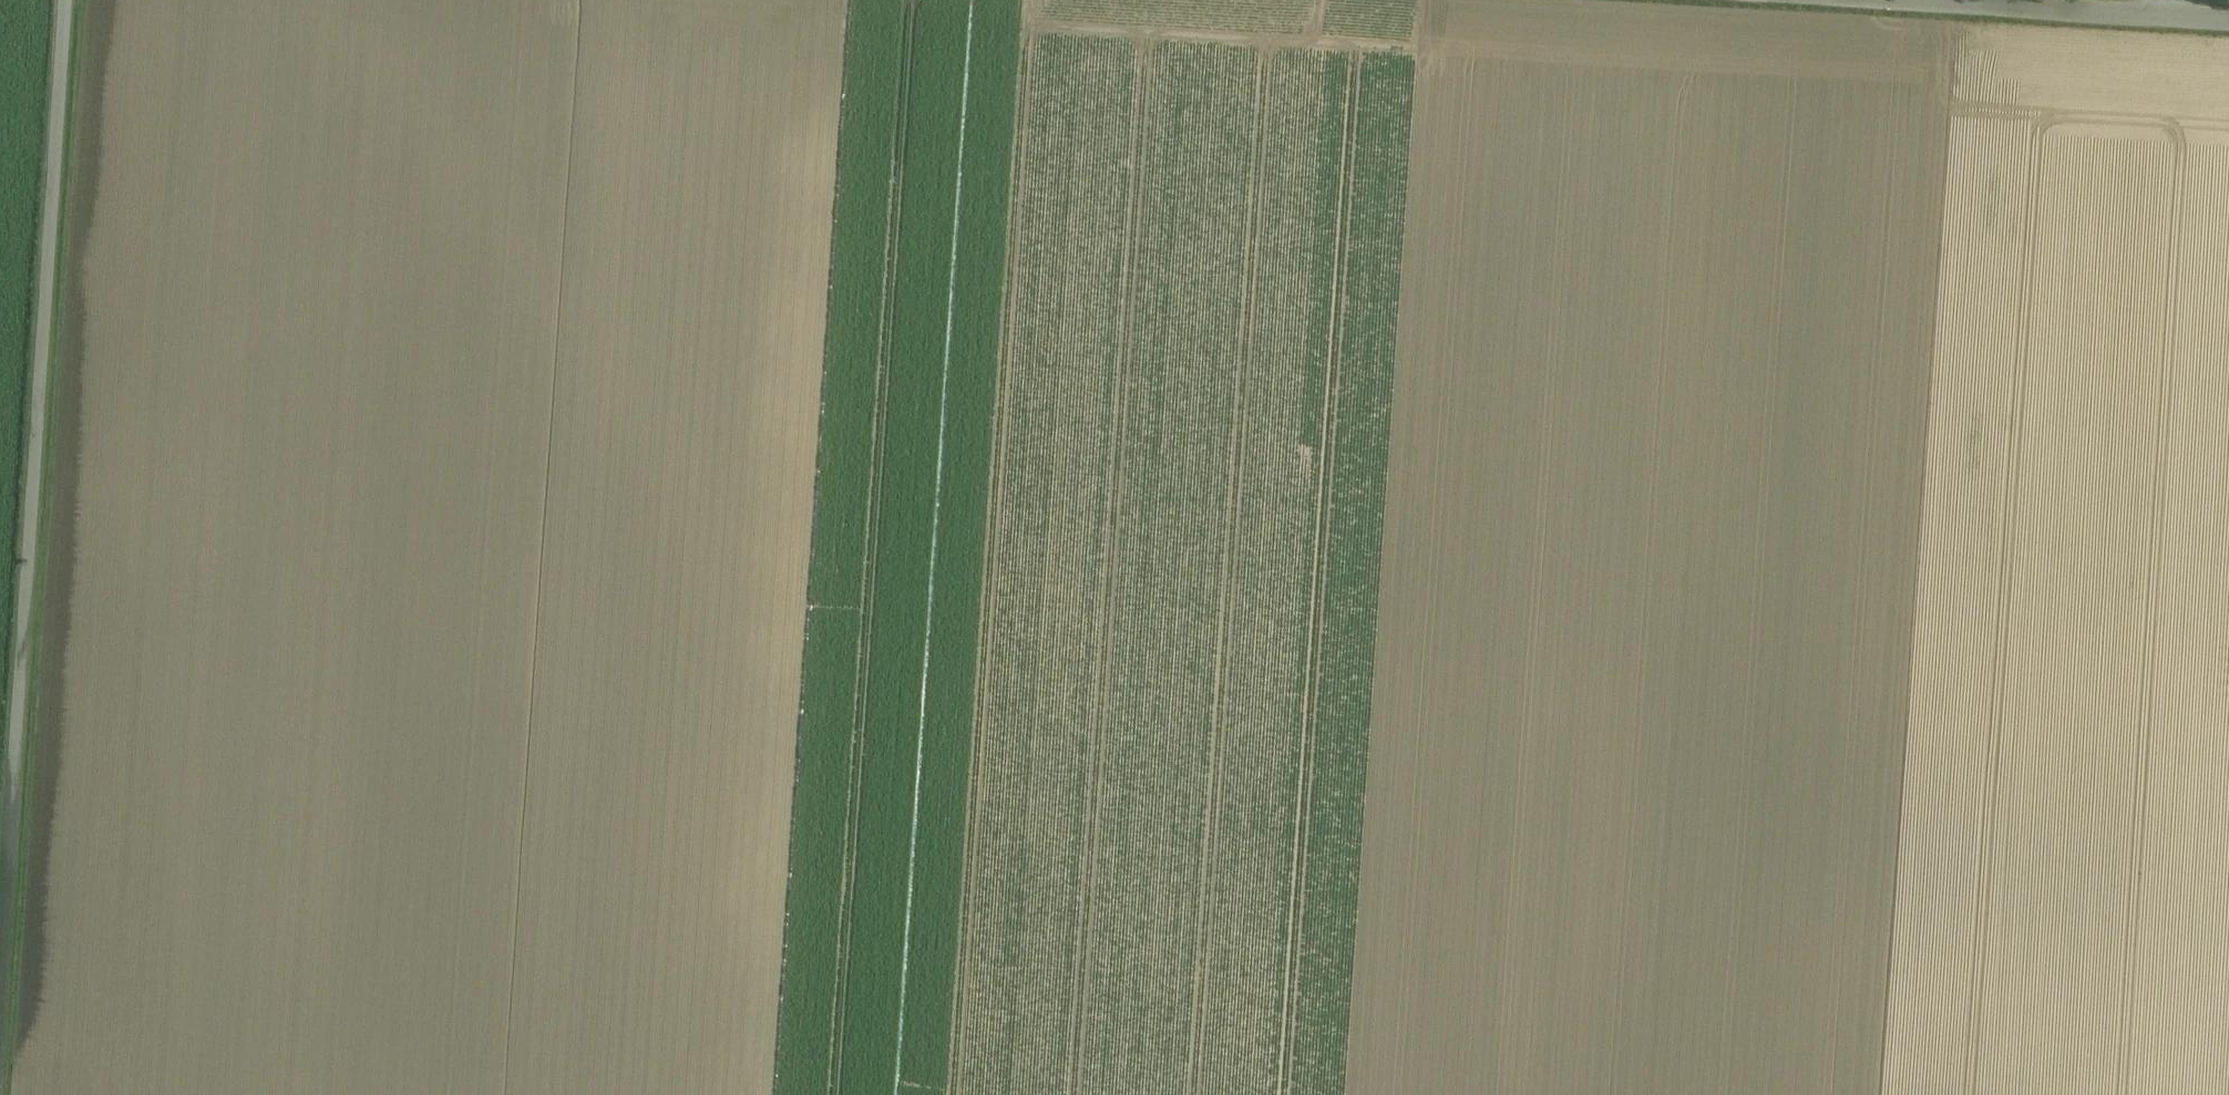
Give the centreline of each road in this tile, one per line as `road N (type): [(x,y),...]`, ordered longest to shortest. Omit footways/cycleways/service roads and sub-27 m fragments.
road 1 (unclassified): [(0,962),(65,0)]
road 2 (unclassified): [(1866,0),(2157,18)]

